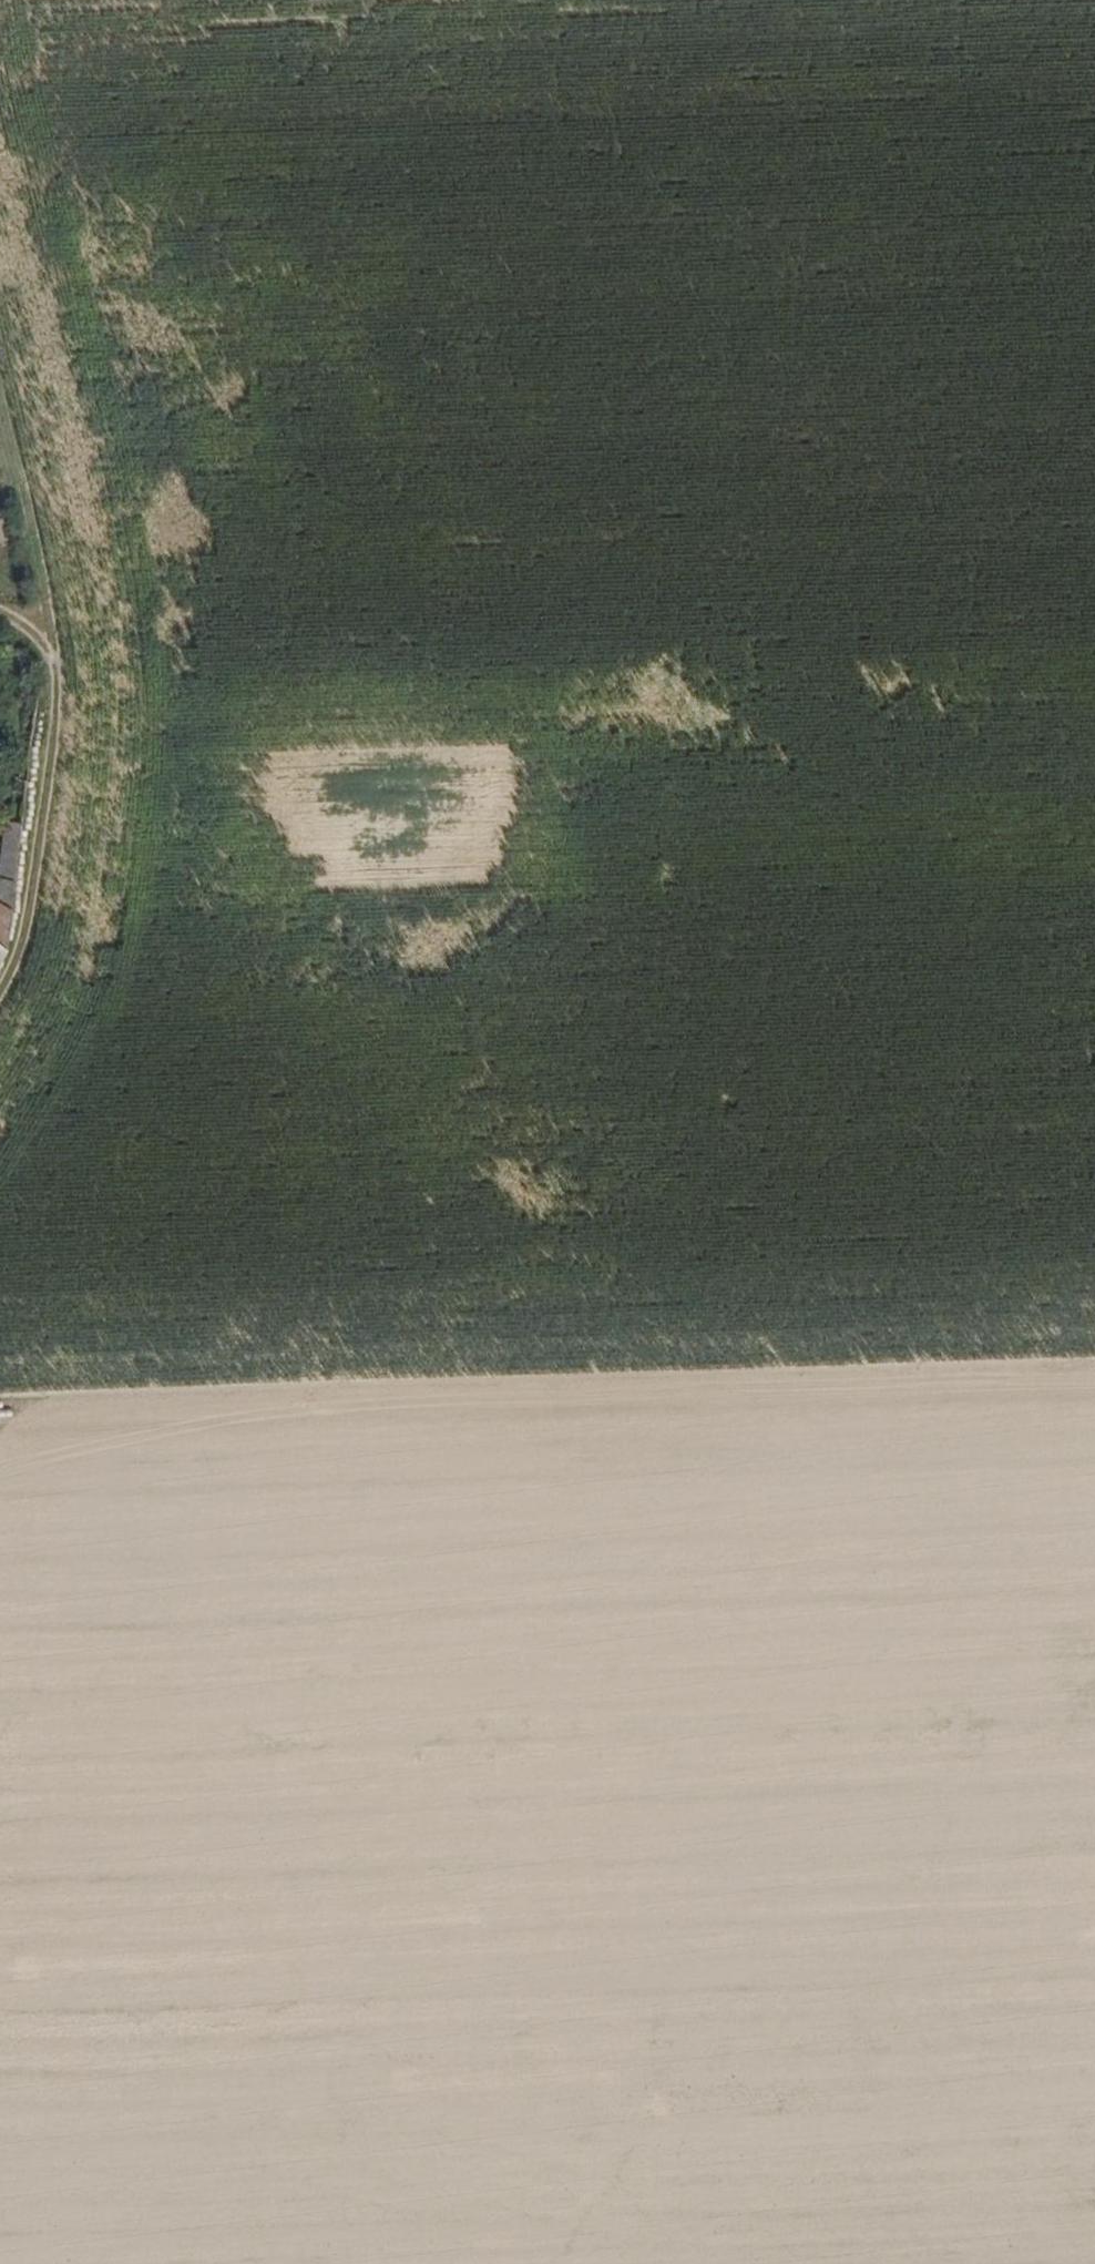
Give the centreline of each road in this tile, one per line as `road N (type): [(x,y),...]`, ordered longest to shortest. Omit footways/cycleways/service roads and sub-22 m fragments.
road 1 (track): [(55,665),(32,894),(19,953),(0,992)]
road 2 (track): [(0,409),(40,561),(55,665)]

